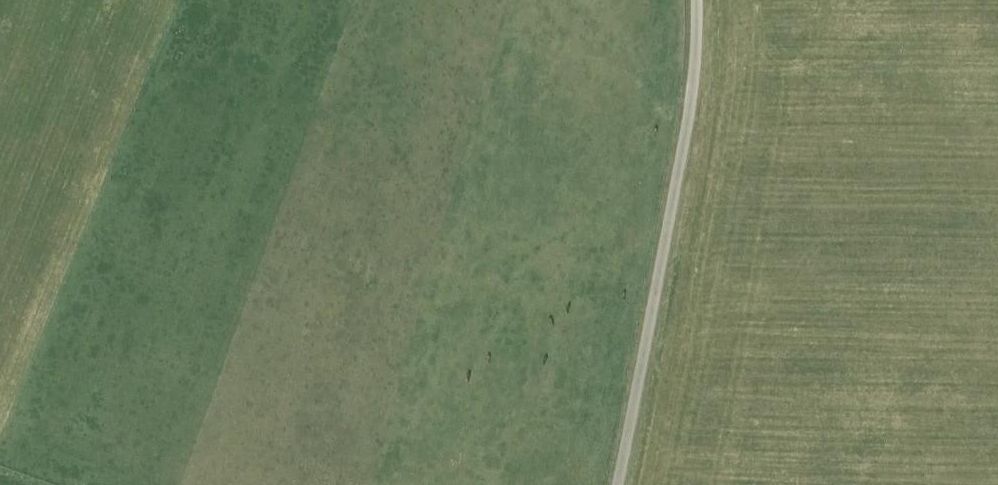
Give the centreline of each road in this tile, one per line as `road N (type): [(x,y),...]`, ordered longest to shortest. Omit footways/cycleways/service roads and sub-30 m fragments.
road 1 (unclassified): [(617,484),(691,98),(696,0)]

